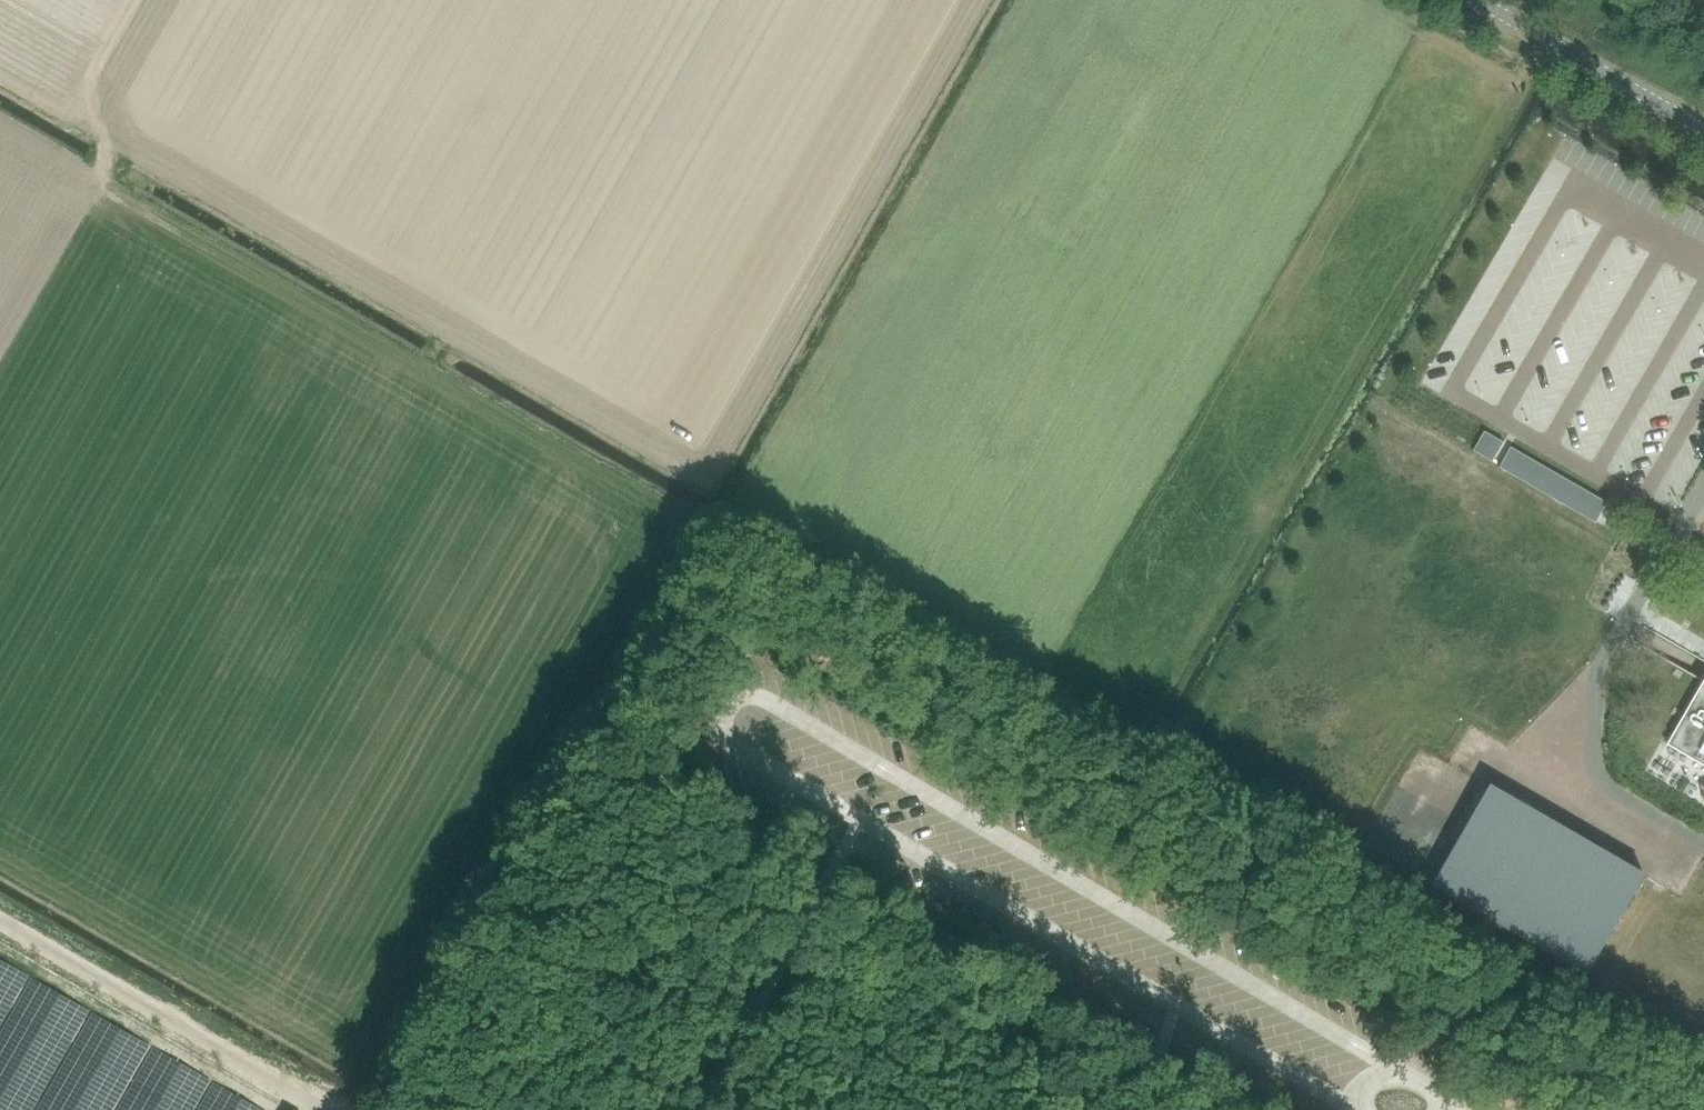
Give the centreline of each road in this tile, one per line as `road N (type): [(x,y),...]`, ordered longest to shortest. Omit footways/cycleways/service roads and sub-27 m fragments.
road 1 (unclassified): [(0,922),(336,1109)]
road 2 (unclassified): [(1703,130),(1478,0)]

